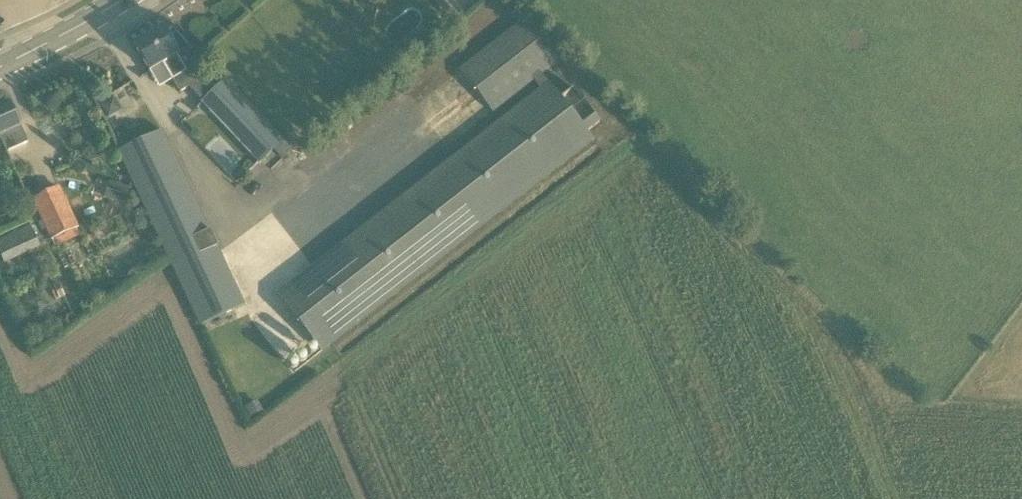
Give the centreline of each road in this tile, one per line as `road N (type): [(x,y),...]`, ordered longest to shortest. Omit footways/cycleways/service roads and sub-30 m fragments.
road 1 (secondary): [(0,68),(123,0)]

